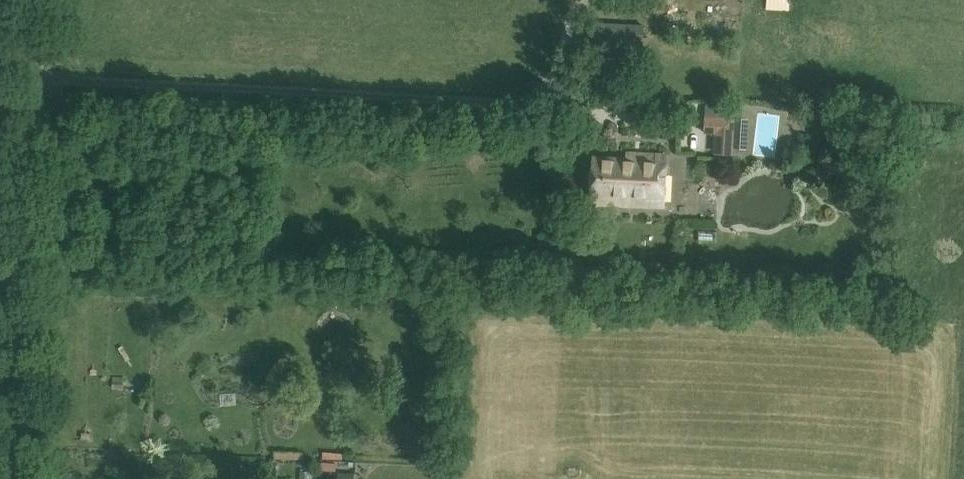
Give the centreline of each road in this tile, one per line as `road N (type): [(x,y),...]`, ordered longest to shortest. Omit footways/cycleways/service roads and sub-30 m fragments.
road 1 (track): [(32,78),(535,89),(561,74),(578,0)]
road 2 (unclassified): [(18,478),(34,0)]
road 3 (track): [(535,89),(593,109),(699,114)]

